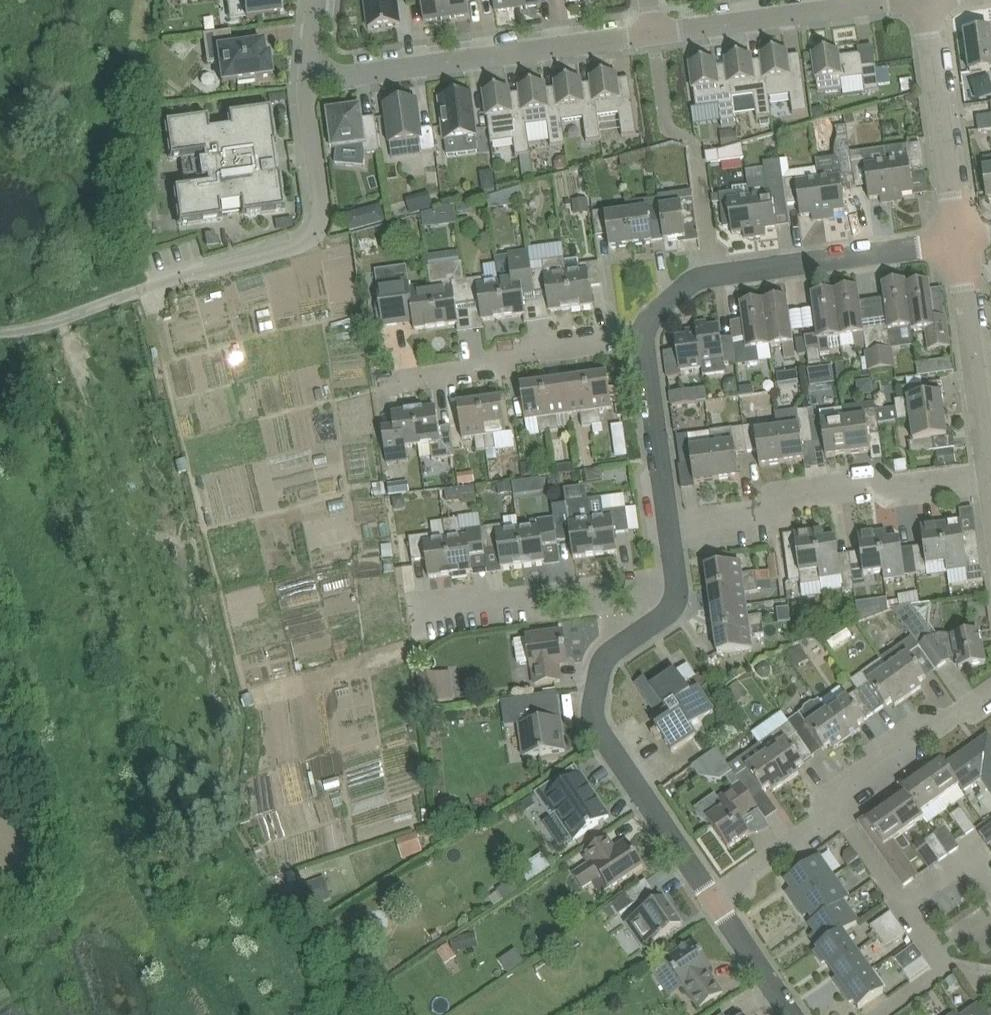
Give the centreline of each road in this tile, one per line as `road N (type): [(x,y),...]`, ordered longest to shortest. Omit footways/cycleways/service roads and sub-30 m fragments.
road 1 (residential): [(715,898),(596,728),(592,708),(611,651),(666,615),(676,577)]
road 2 (residential): [(307,83),(655,34)]
road 3 (residential): [(715,898),(843,816),(849,790),(990,697)]
road 4 (residential): [(307,83),(321,214),(309,242),(141,292)]
road 5 (residential): [(668,528),(761,515),(786,494),(990,479)]
road 6 (residential): [(387,382),(500,366),(511,352),(646,333)]
road 7 (residential): [(419,611),(676,577)]
road 8 (residential): [(714,275),(958,242)]
road 9 (residential): [(655,34),(897,0)]
road 10 (residential): [(958,242),(924,0)]
road 11 (residential): [(990,479),(958,242)]
road 12 (residential): [(668,528),(646,333)]
road 13 (track): [(141,292),(0,331)]
road 14 (residential): [(792,1014),(715,898)]
road 15 (residential): [(714,275),(697,146)]

